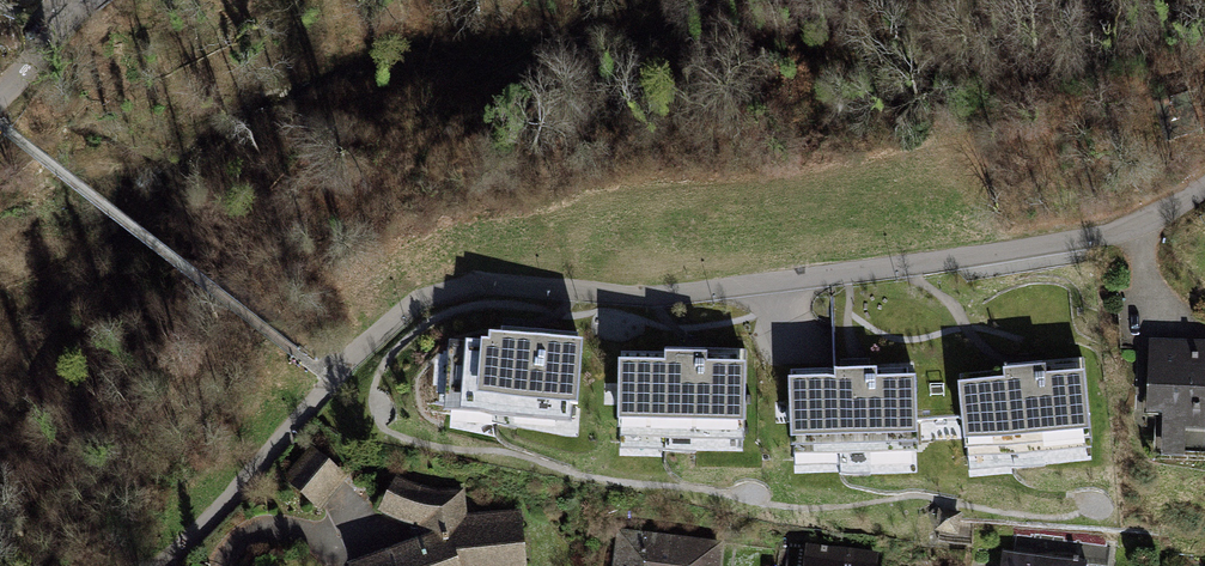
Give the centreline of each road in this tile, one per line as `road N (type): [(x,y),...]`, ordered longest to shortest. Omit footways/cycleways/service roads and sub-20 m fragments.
road 1 (unclassified): [(772,282),(656,297),(478,281),(420,300),(334,380),(172,565)]
road 2 (residential): [(1204,190),(1131,236),(772,282)]
road 3 (residential): [(96,0),(0,97)]

